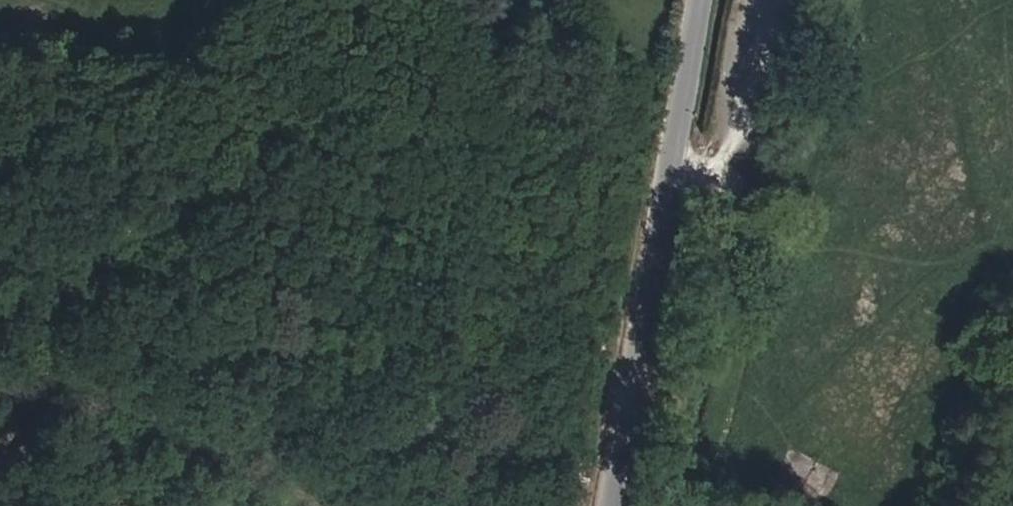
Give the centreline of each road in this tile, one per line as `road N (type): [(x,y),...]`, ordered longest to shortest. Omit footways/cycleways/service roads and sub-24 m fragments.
road 1 (tertiary): [(699,0),(611,505)]

